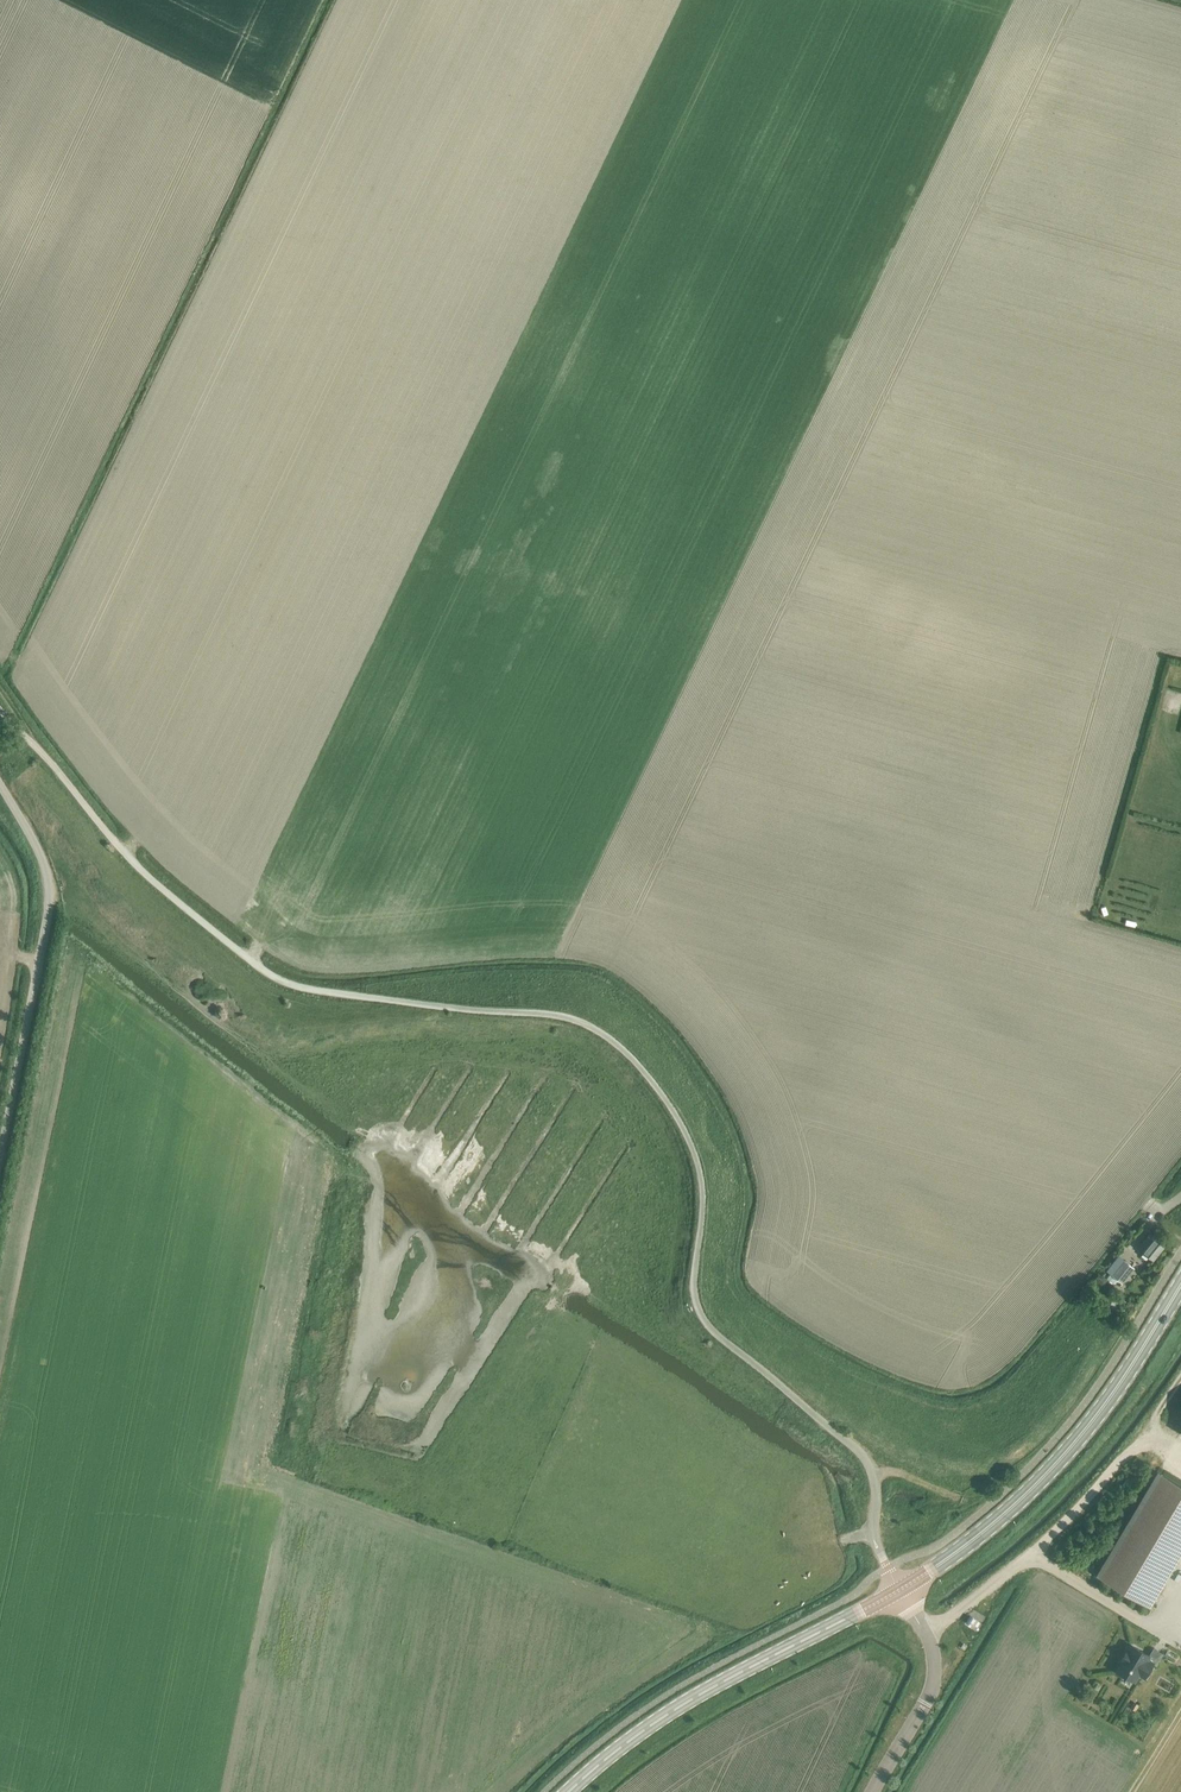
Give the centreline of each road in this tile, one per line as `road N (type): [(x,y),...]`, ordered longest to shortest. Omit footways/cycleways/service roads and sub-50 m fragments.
road 1 (unclassified): [(898,1590),(871,1527),(870,1479),(857,1447),(688,1322),(679,1290),(692,1229),(686,1155),(666,1104),(618,1051),(586,1023),(373,993),(307,991),(261,969),(209,937),(0,709)]
road 2 (secondary): [(898,1590),(994,1524),(1041,1479),(1134,1363),(1180,1288)]
road 3 (secondary): [(567,1791),(662,1716),(898,1590)]
road 4 (unclassified): [(0,1136),(44,921),(36,858),(0,794)]
road 5 (unclassified): [(923,1703),(933,1677),(929,1644),(898,1590)]

